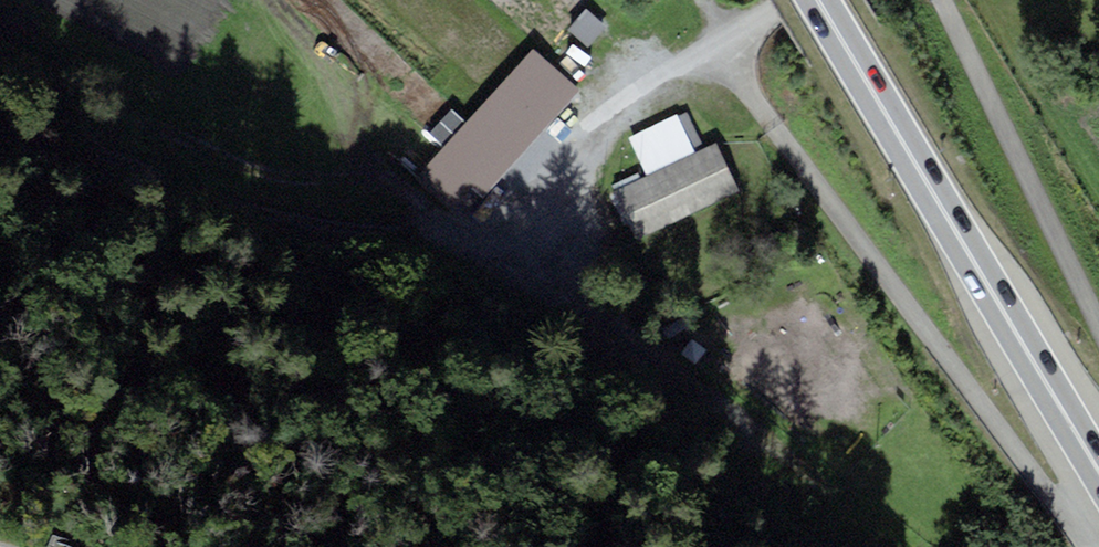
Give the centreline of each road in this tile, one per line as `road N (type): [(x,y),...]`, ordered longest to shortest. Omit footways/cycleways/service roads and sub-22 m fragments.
road 1 (track): [(771,6),(627,102),(518,206),(451,229),(314,224),(0,130)]
road 2 (trunk): [(816,0),(1098,481)]
road 3 (track): [(451,229),(389,182),(279,179),(158,129),(0,48)]

